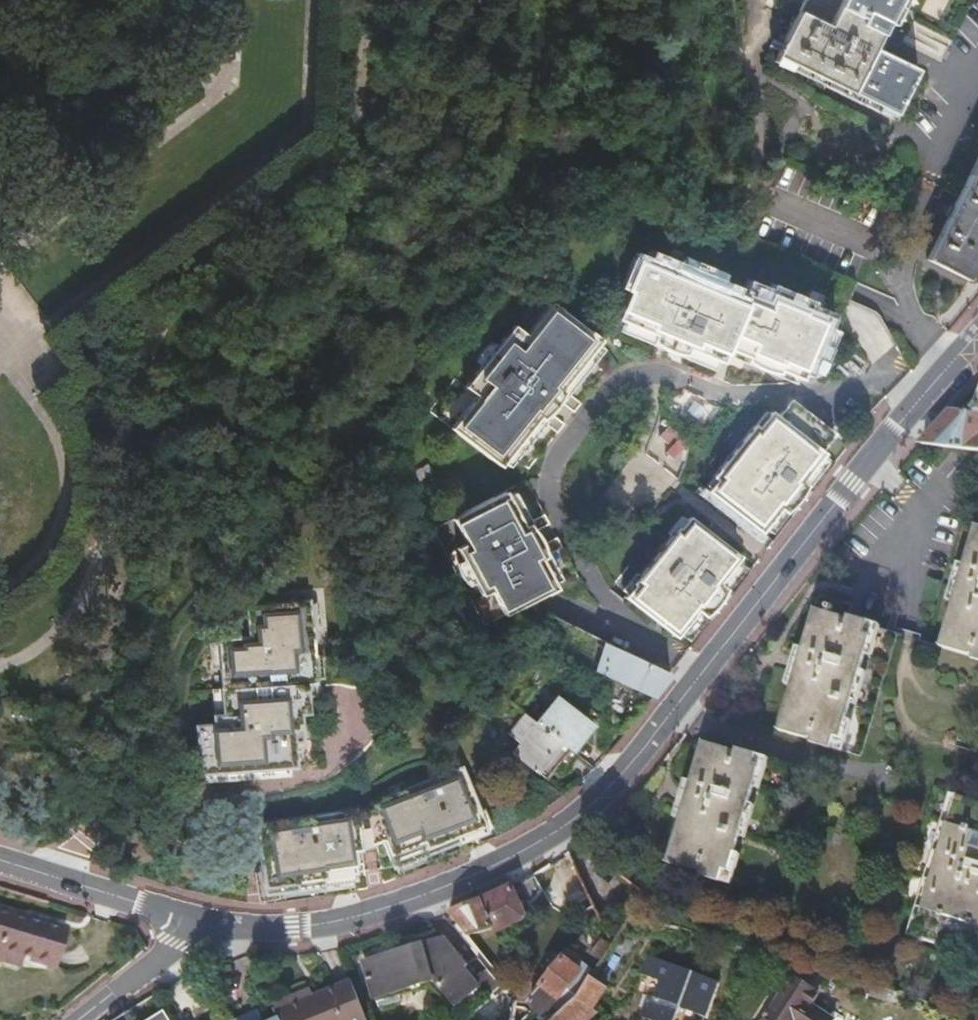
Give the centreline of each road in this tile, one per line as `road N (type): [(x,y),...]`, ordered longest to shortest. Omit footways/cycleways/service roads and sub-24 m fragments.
road 1 (residential): [(193,923),(293,928),(363,914),(554,838),(617,780),(977,334)]
road 2 (track): [(0,664),(37,635),(114,542),(120,451),(165,327),(226,237),(328,145),(341,117),(358,0)]
road 3 (track): [(62,312),(310,120),(318,0)]
road 4 (track): [(237,0),(231,82),(11,248)]
road 5 (track): [(0,84),(231,82)]
road 6 (residential): [(0,864),(193,923)]
road 7 (residential): [(74,1019),(193,923)]

